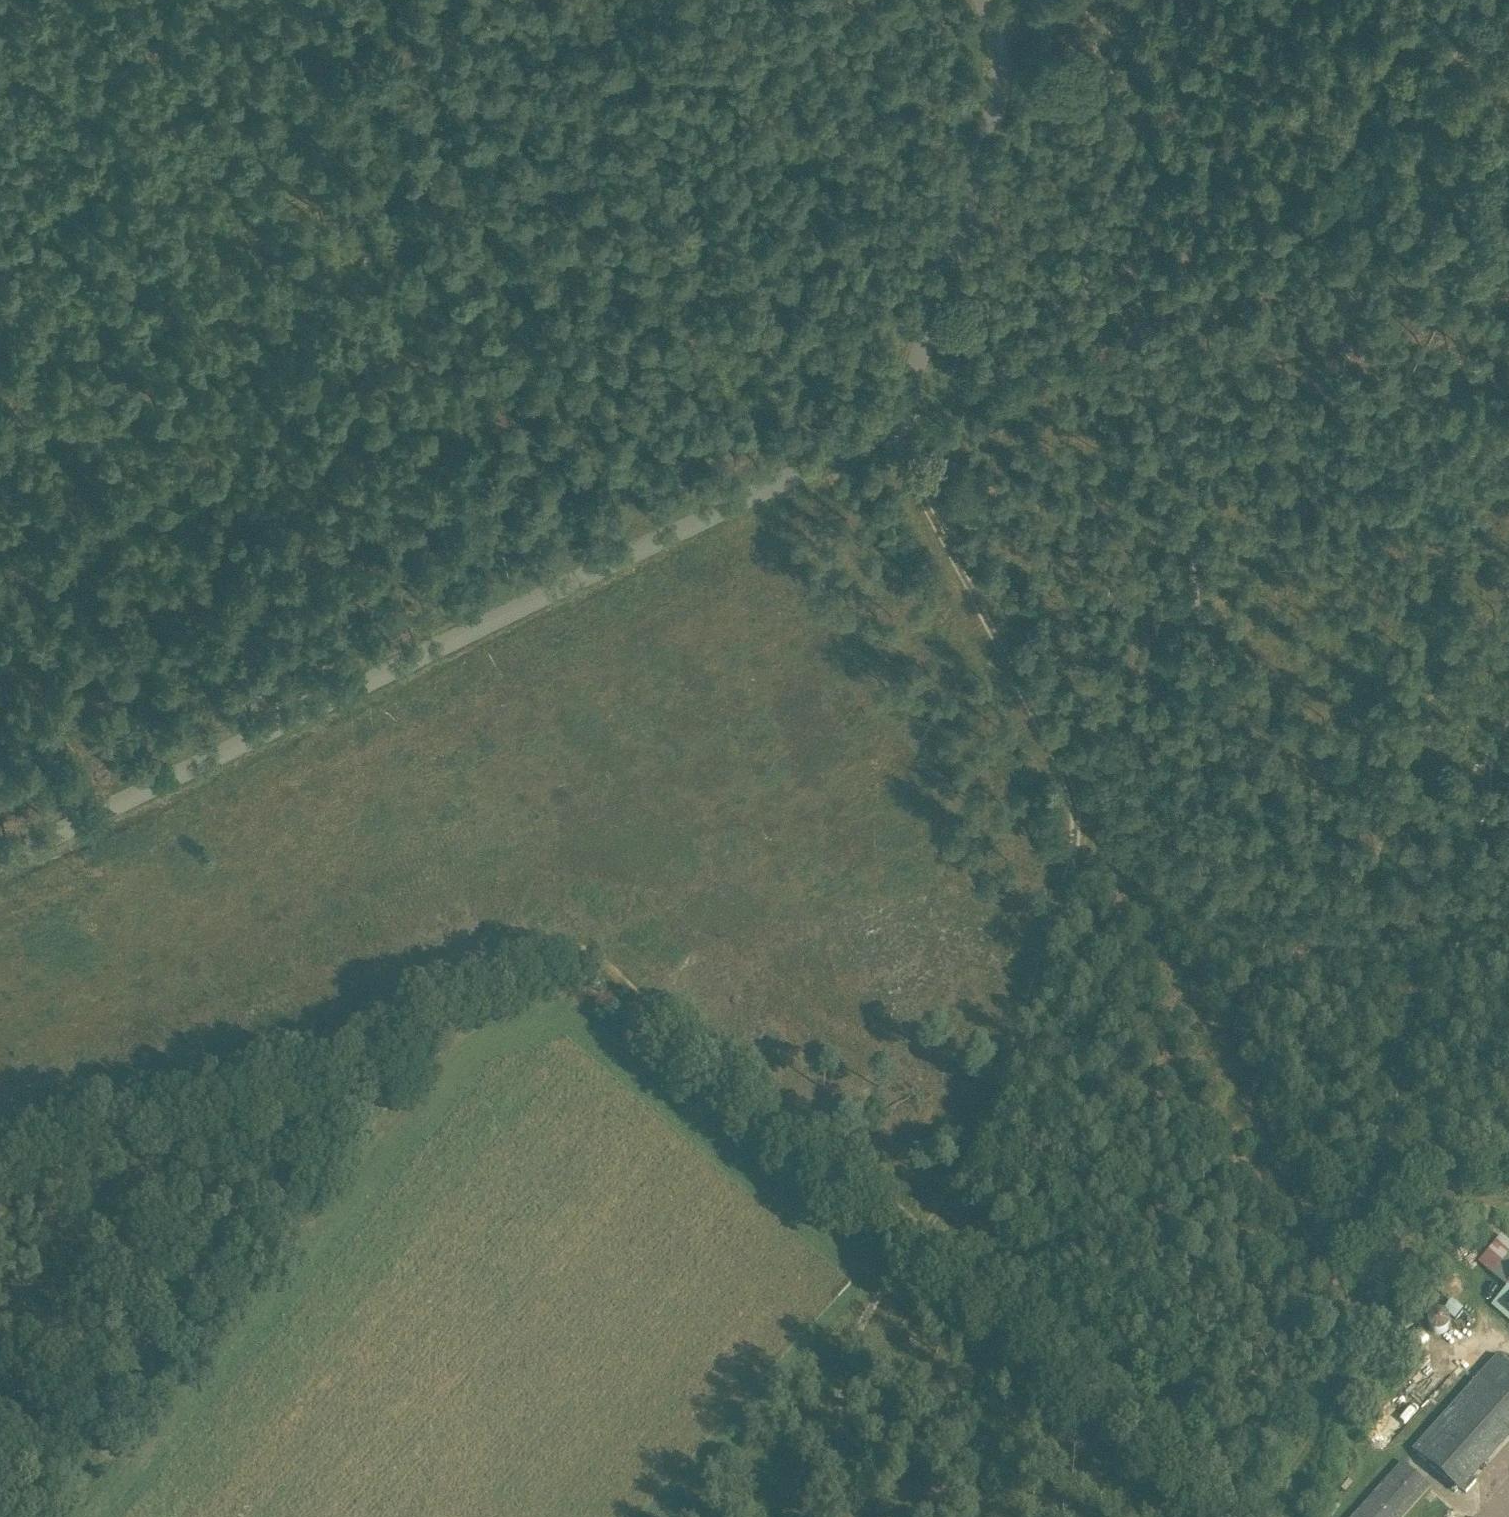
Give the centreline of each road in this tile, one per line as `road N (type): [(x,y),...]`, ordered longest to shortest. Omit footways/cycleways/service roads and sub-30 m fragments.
road 1 (unclassified): [(876,439),(0,860)]
road 2 (track): [(902,1222),(1030,982),(1060,855),(1064,792),(876,439)]
road 3 (track): [(1508,714),(1465,824),(1454,907),(1393,1051),(1379,1175),(1319,1407),(1281,1470)]
road 4 (unclassified): [(876,439),(999,41),(980,0)]
road 5 (unclassified): [(837,1516),(821,1443),(830,1367),(844,1314),(902,1222)]
road 6 (track): [(902,1222),(1033,1315)]
road 7 (track): [(1064,792),(1142,931)]

